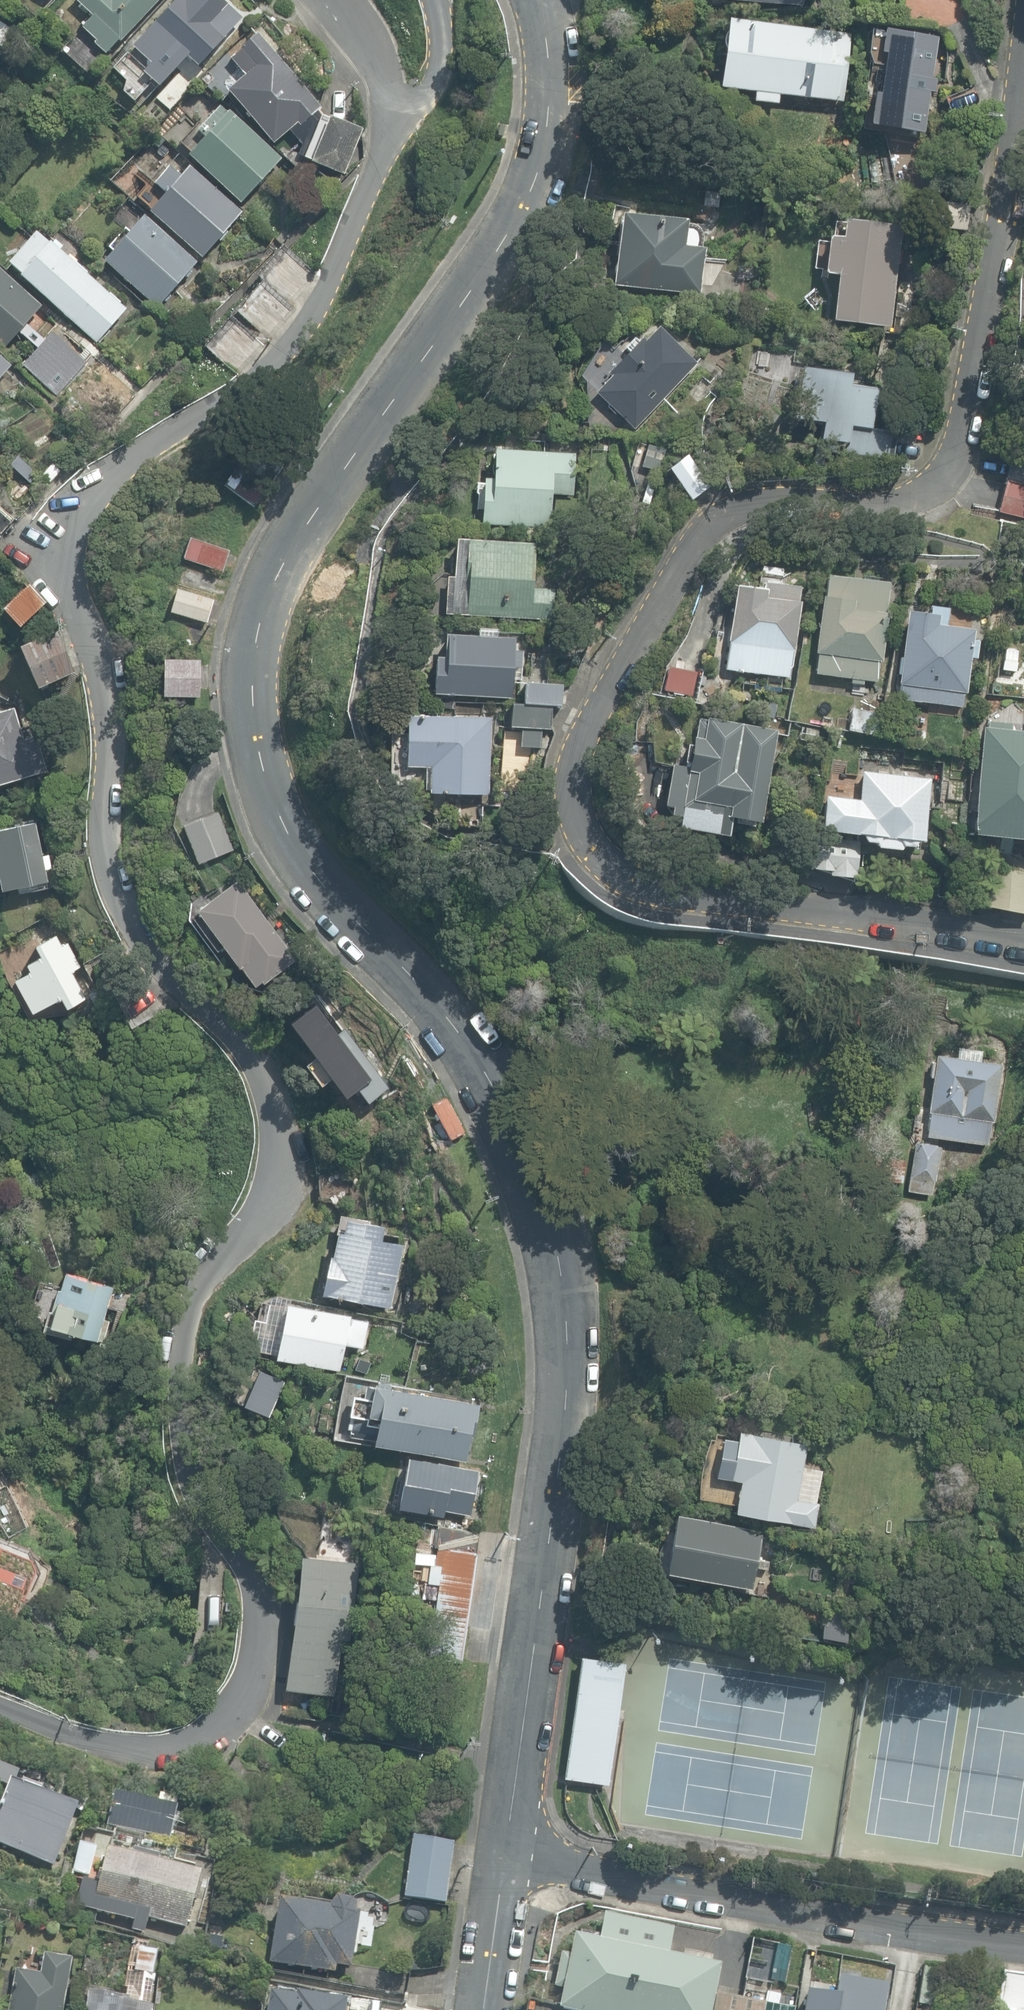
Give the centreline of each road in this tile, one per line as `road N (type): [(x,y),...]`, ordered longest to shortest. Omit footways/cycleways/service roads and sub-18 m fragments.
road 1 (residential): [(396,111),(328,282),(280,353),(118,473),(64,528),(57,551),(68,608),(102,661),(113,700),(114,869),(166,956),(236,1033),(277,1114),(281,1160),(271,1206),(198,1292),(186,1340),(198,1457),(258,1579),(256,1656),(224,1721),(191,1743),(120,1745),(0,1714)]
road 2 (residential): [(533,0),(543,70),(536,162),(507,236),(301,531),(262,611),(249,685),(262,775),(289,837),(460,1037),(495,1091),(558,1254),(570,1318),(569,1382),(507,1859)]
road 3 (residential): [(1023,936),(673,894),(605,859),(573,788),(594,714),(699,532),(715,518),(779,501),(900,503),(929,494),(952,467),(965,432),(1023,0)]
road 4 (residential): [(507,1859),(1023,1941)]
road 5 (residential): [(507,1859),(486,2009)]
road 6 (residential): [(433,0),(441,51),(435,80),(396,111)]
road 7 (residential): [(336,0),(396,111)]

